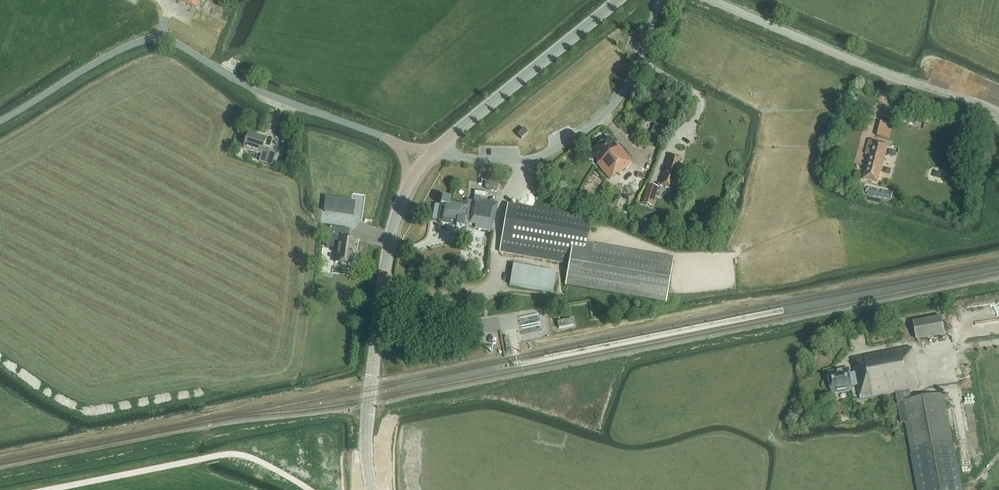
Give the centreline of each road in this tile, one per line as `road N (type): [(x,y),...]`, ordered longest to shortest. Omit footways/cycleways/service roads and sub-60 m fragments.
road 1 (unclassified): [(398,144),(259,90),(162,39),(117,51),(0,121)]
road 2 (tertiary): [(372,489),(370,399),(391,237),(409,183)]
road 3 (unclassified): [(435,151),(522,160),(578,135),(626,88),(659,0)]
road 4 (tertiary): [(998,120),(975,102),(714,0)]
road 5 (tertiary): [(435,151),(617,0)]

